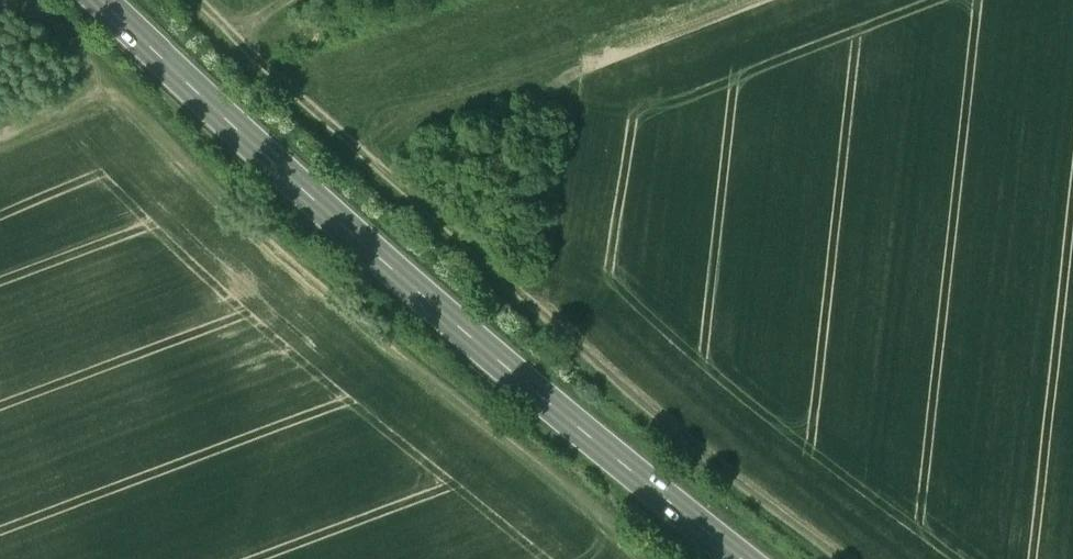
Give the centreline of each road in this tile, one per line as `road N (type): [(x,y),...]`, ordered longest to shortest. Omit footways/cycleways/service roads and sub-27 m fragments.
road 1 (track): [(672,558),(268,227),(17,0)]
road 2 (track): [(837,558),(737,488),(204,0)]
road 3 (primary): [(743,558),(543,394),(129,0)]

